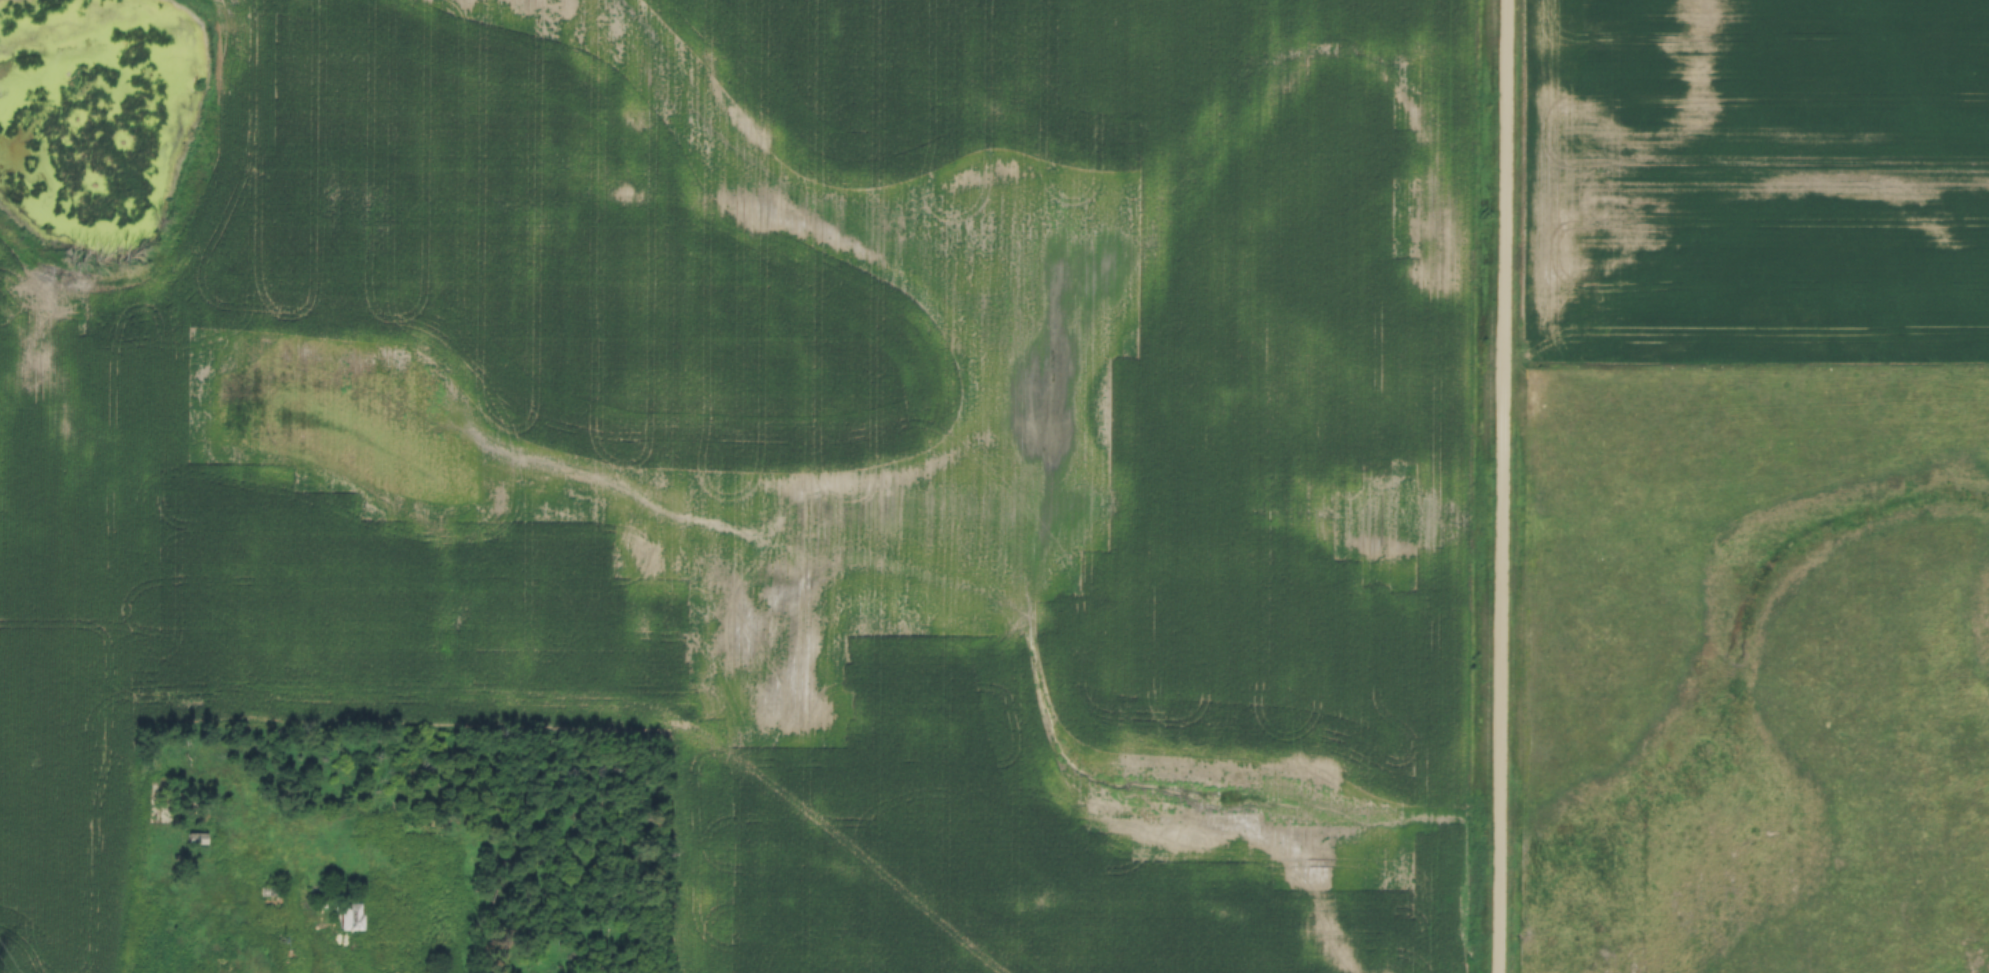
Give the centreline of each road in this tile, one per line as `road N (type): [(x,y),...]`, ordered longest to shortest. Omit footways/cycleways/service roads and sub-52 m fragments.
road 1 (track): [(1495,972),(1500,0)]

